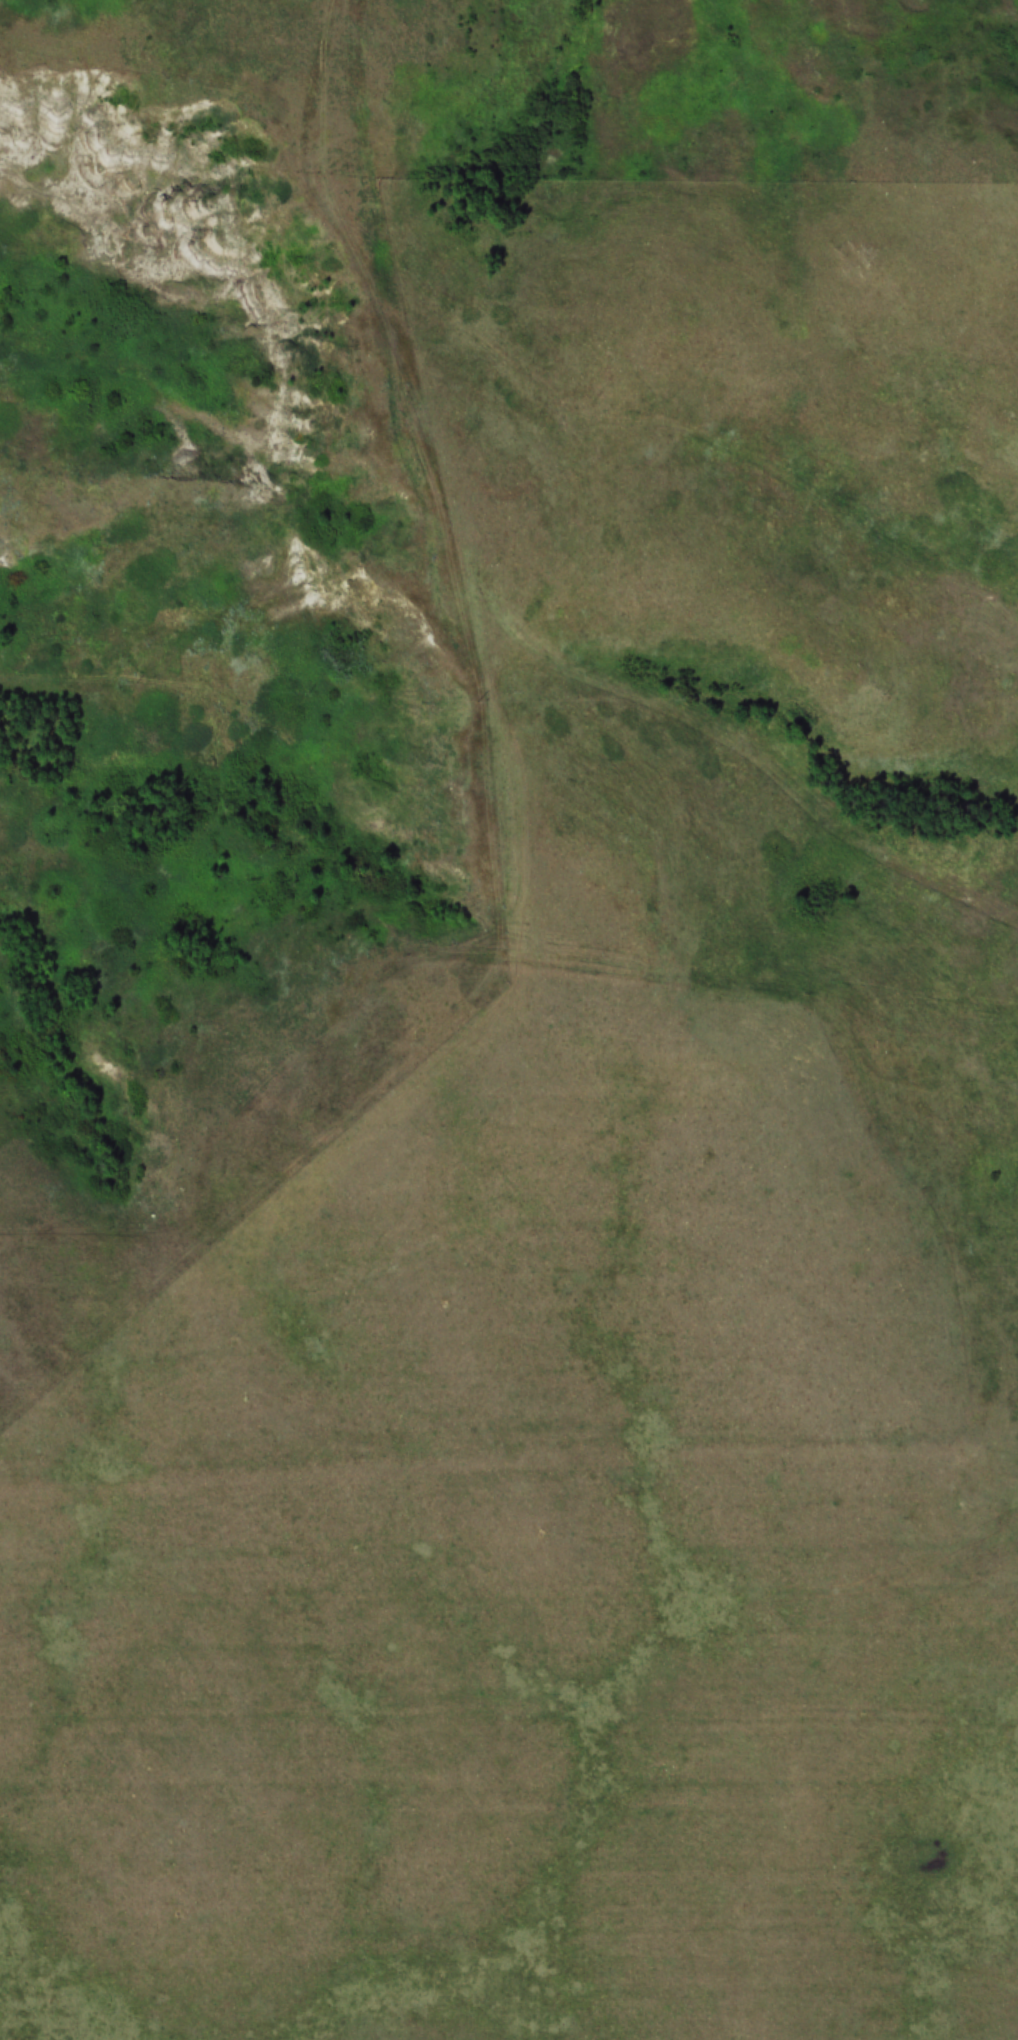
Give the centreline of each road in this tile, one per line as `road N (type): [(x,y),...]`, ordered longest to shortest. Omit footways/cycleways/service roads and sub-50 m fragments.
road 1 (track): [(339,0),(327,63),(326,151),(343,229),(405,348),(433,463),(532,637),(643,694),(747,730),(792,759),(882,847),(1017,925)]

